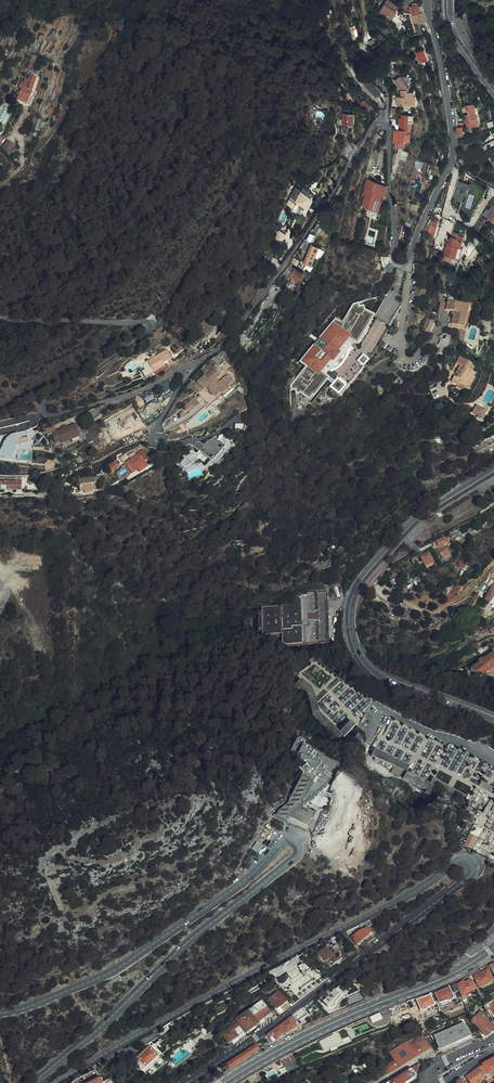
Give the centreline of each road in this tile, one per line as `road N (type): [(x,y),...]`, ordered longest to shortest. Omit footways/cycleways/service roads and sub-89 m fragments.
road 1 (residential): [(427,0),(452,156),(408,266),(396,261),(389,132),(380,123),(228,341),(200,361),(123,396),(47,414),(46,402),(148,332),(149,323),(0,318)]
road 2 (tertiary): [(184,1082),(468,879),(471,862),(454,861),(402,899),(56,1082)]
road 3 (tertiary): [(32,1082),(296,856),(299,842),(285,839),(245,879),(112,971),(0,1013)]
road 4 (primary): [(493,722),(373,674),(354,647),(349,620),(361,582),(408,530),(493,471)]
road 5 (primary): [(223,1082),(320,1029),(479,958)]

